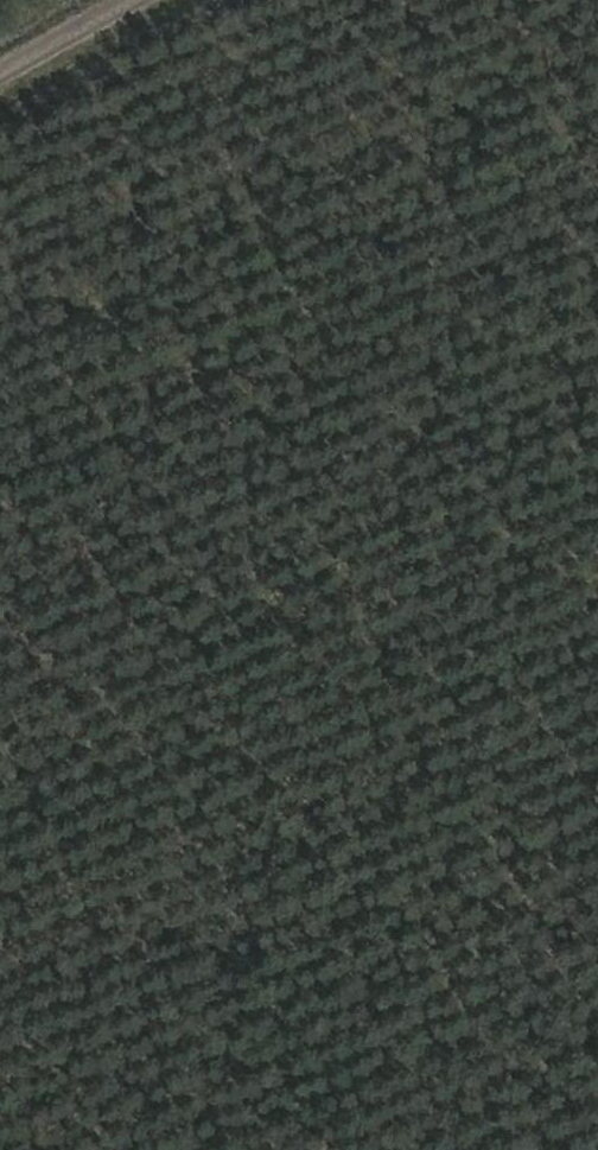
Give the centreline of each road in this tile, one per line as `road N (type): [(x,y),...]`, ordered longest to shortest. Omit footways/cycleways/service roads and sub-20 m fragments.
road 1 (track): [(134,0),(0,75)]

